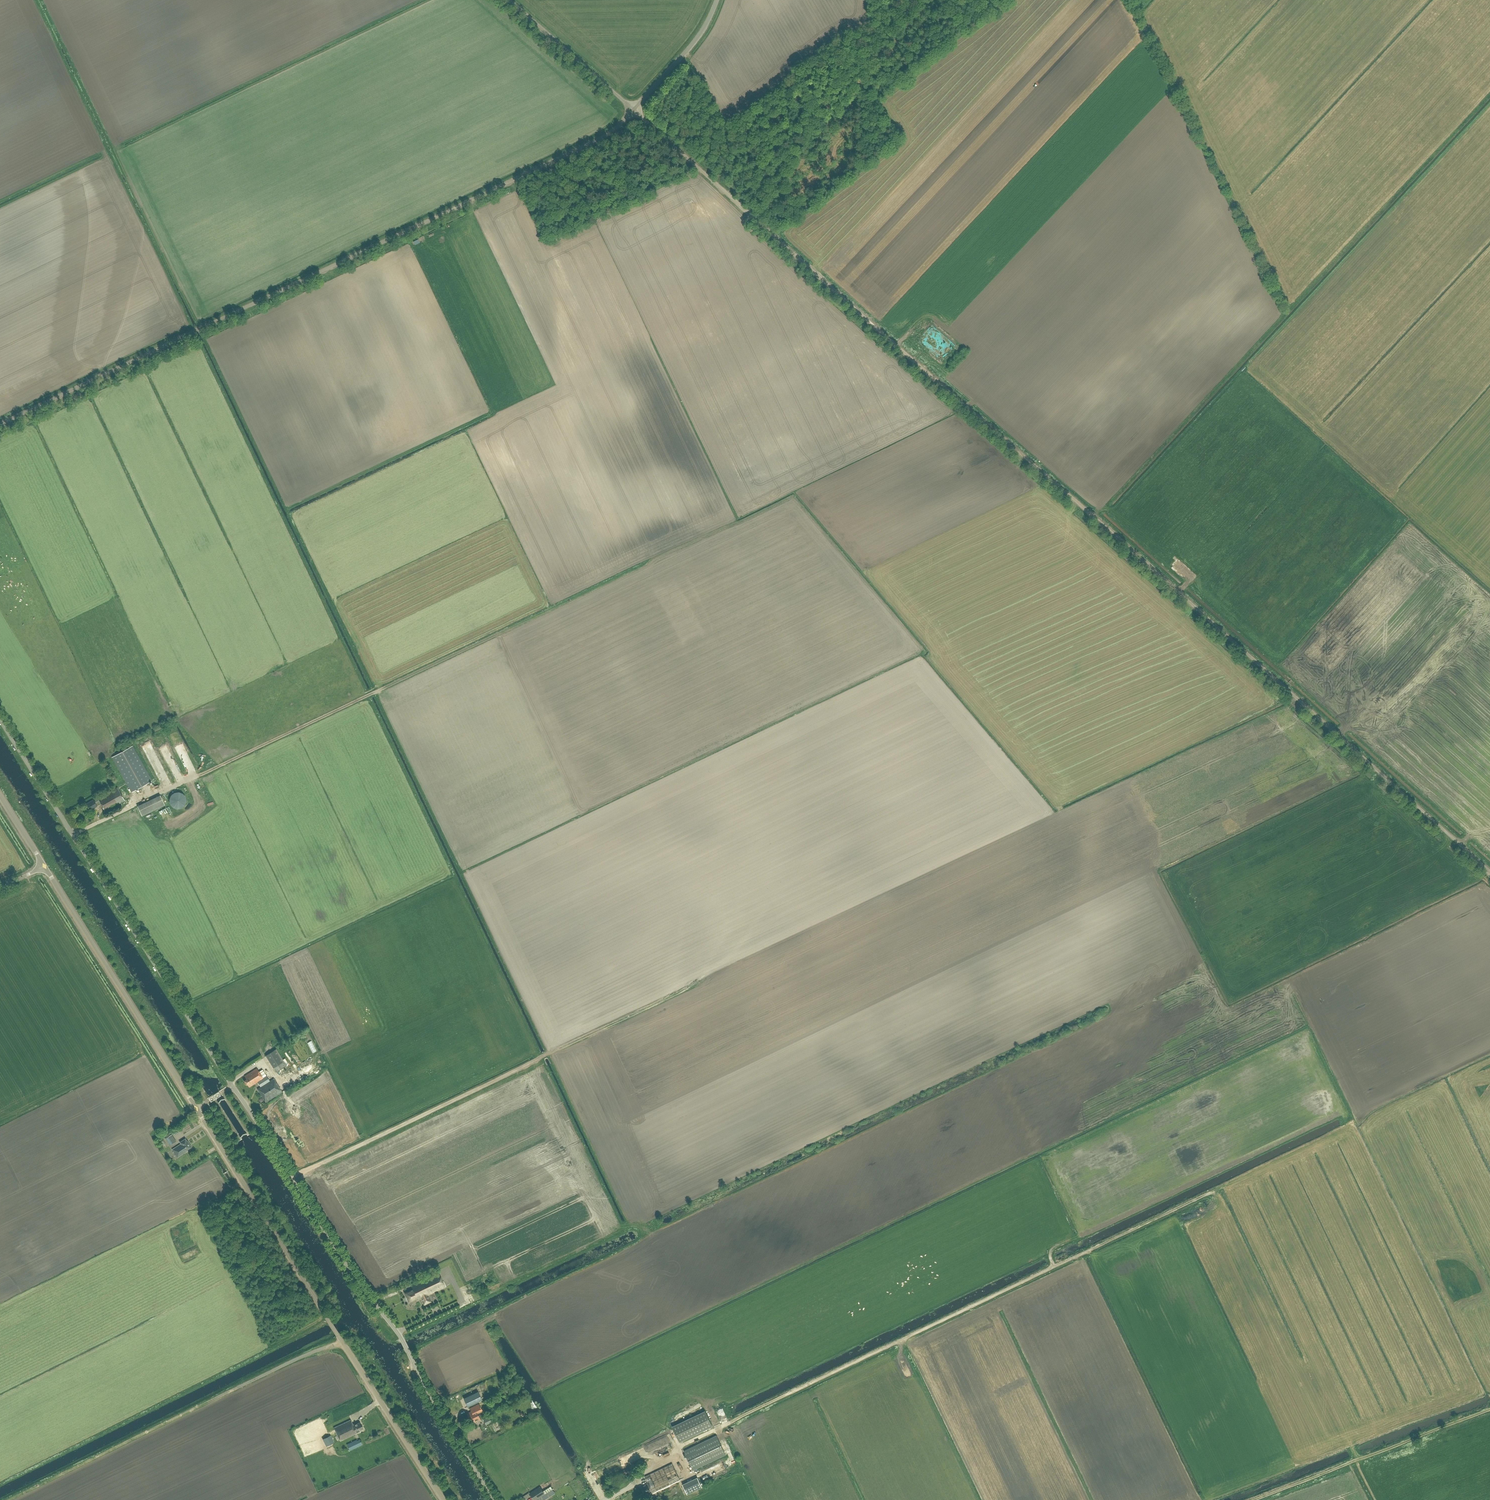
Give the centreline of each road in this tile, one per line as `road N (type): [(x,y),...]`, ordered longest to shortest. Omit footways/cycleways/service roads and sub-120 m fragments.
road 1 (unclassified): [(1489,870),(634,110)]
road 2 (unclassified): [(0,424),(607,135),(634,110)]
road 3 (unclassified): [(494,1499),(401,1337),(232,1085)]
road 4 (unclassified): [(443,1499),(197,1108)]
road 5 (unclassified): [(232,1085),(0,719)]
road 6 (track): [(342,1342),(7,1499)]
road 7 (track): [(292,1177),(560,1048)]
road 8 (unclassified): [(197,1108),(43,866)]
road 9 (track): [(401,1337),(628,1229)]
road 10 (track): [(1489,1410),(1256,1499)]
road 11 (unclassified): [(634,110),(509,0)]
road 12 (unclassified): [(634,110),(686,51),(716,0)]

